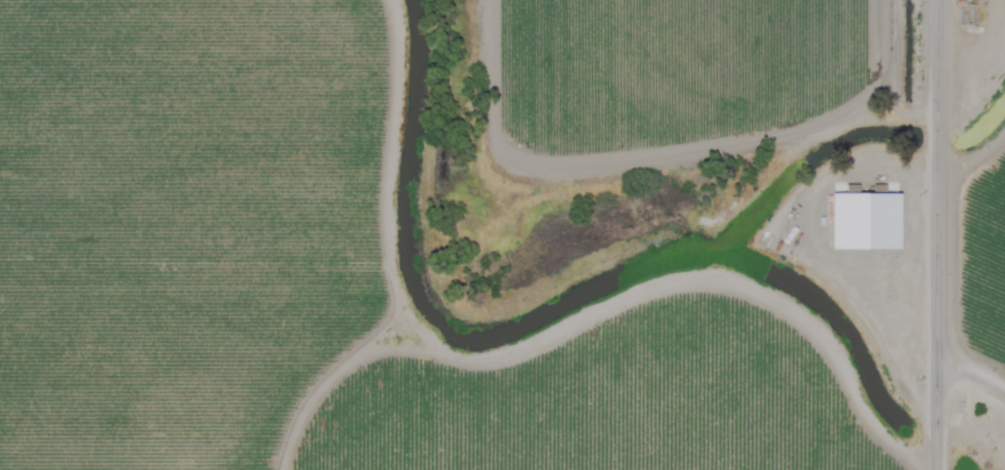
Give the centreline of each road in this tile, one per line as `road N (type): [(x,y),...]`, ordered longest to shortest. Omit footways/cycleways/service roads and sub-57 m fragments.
road 1 (residential): [(930,469),(931,0)]
road 2 (track): [(277,469),(292,413),(315,383),(404,322)]

